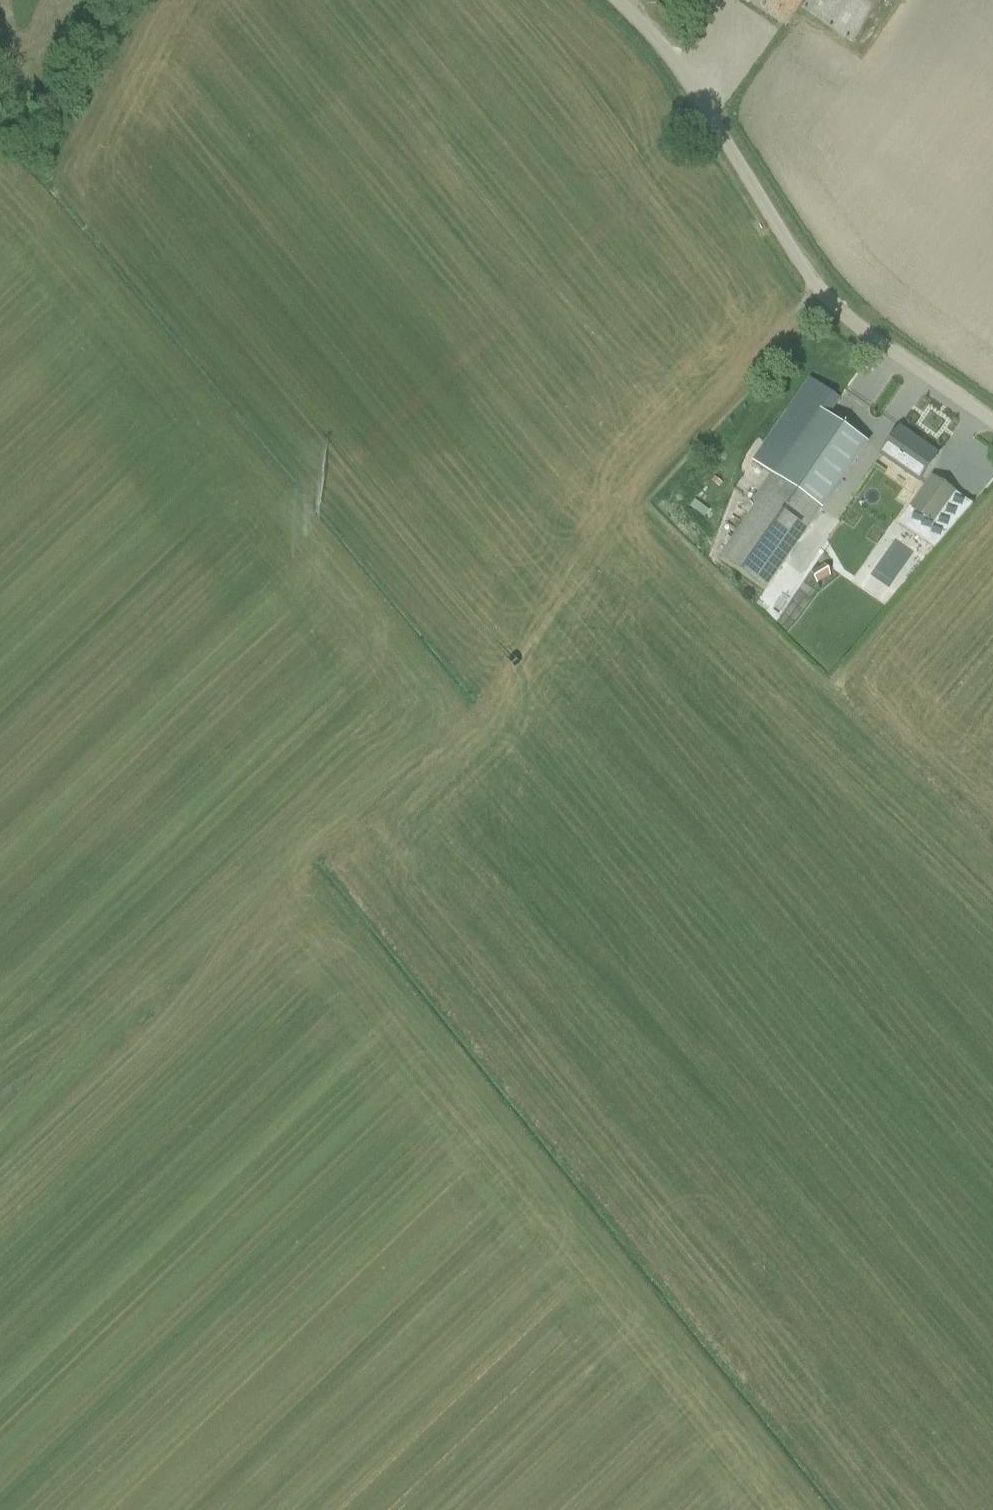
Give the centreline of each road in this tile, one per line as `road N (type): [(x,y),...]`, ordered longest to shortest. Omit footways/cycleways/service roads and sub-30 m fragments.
road 1 (unclassified): [(992,423),(825,297),(670,56),(615,0)]

